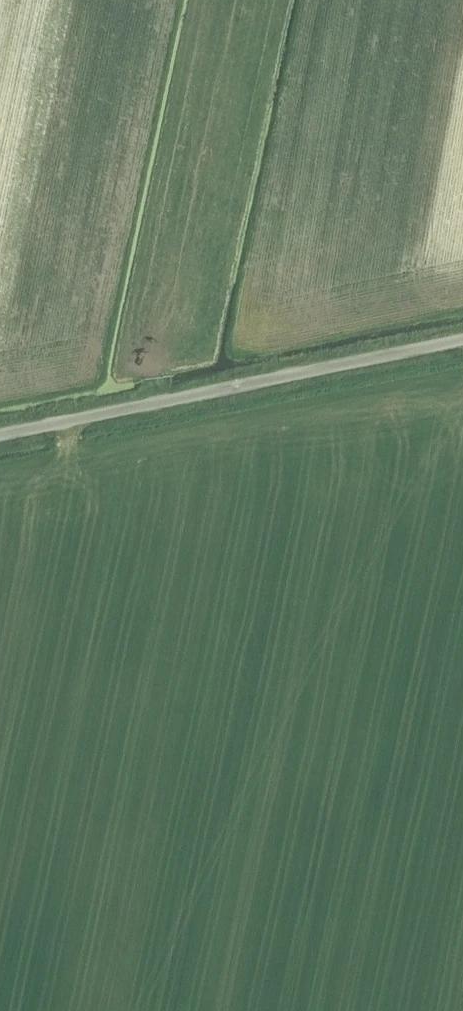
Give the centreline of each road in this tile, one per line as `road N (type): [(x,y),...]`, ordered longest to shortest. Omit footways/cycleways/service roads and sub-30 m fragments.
road 1 (unclassified): [(0,434),(462,339)]

